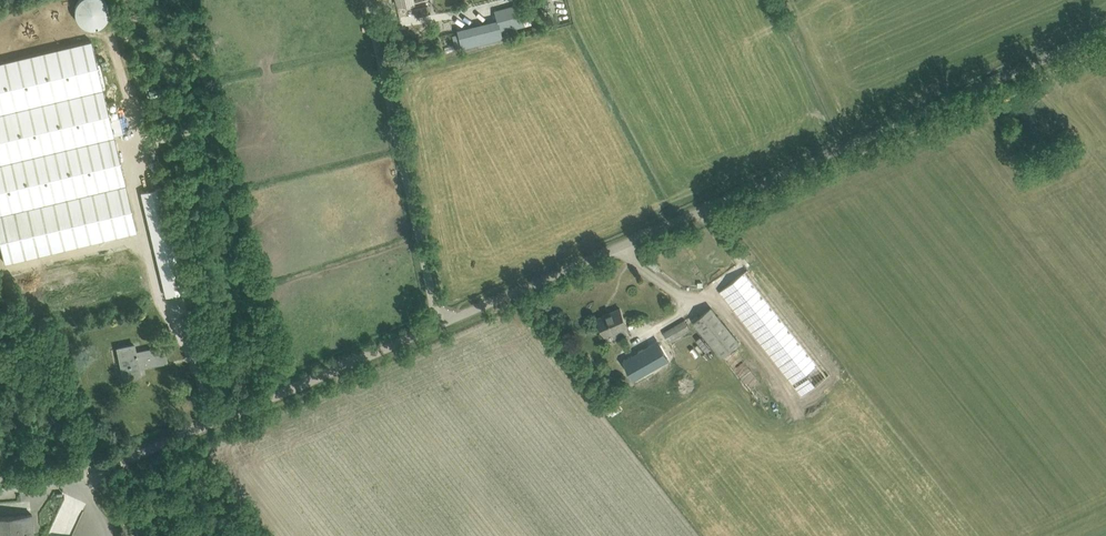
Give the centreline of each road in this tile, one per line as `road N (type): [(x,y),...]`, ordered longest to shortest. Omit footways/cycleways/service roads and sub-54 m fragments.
road 1 (unclassified): [(442,325),(1105,29)]
road 2 (unclassified): [(0,485),(97,478),(442,325)]
road 3 (unclassified): [(442,325),(375,0)]

